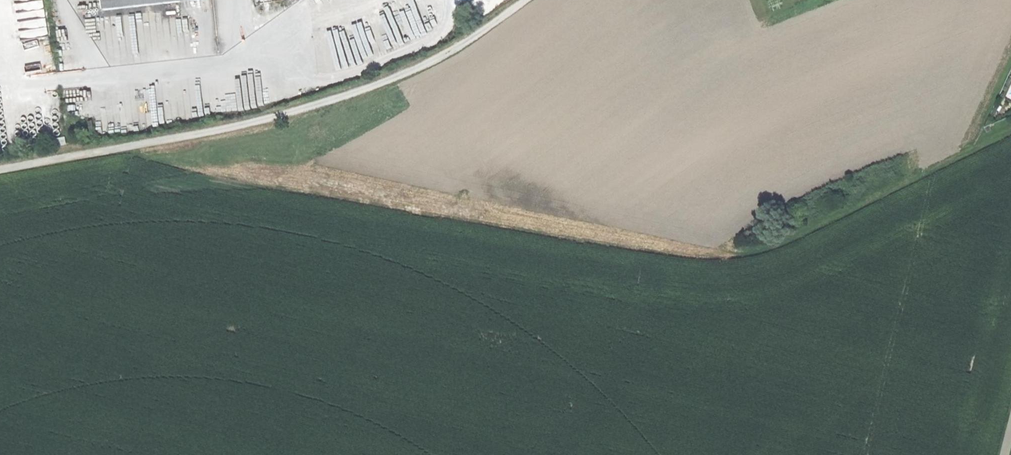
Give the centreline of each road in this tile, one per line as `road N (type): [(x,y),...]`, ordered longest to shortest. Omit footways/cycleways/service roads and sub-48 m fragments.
road 1 (track): [(0,169),(342,100),(438,62),(528,0)]
road 2 (track): [(1010,134),(895,189)]

